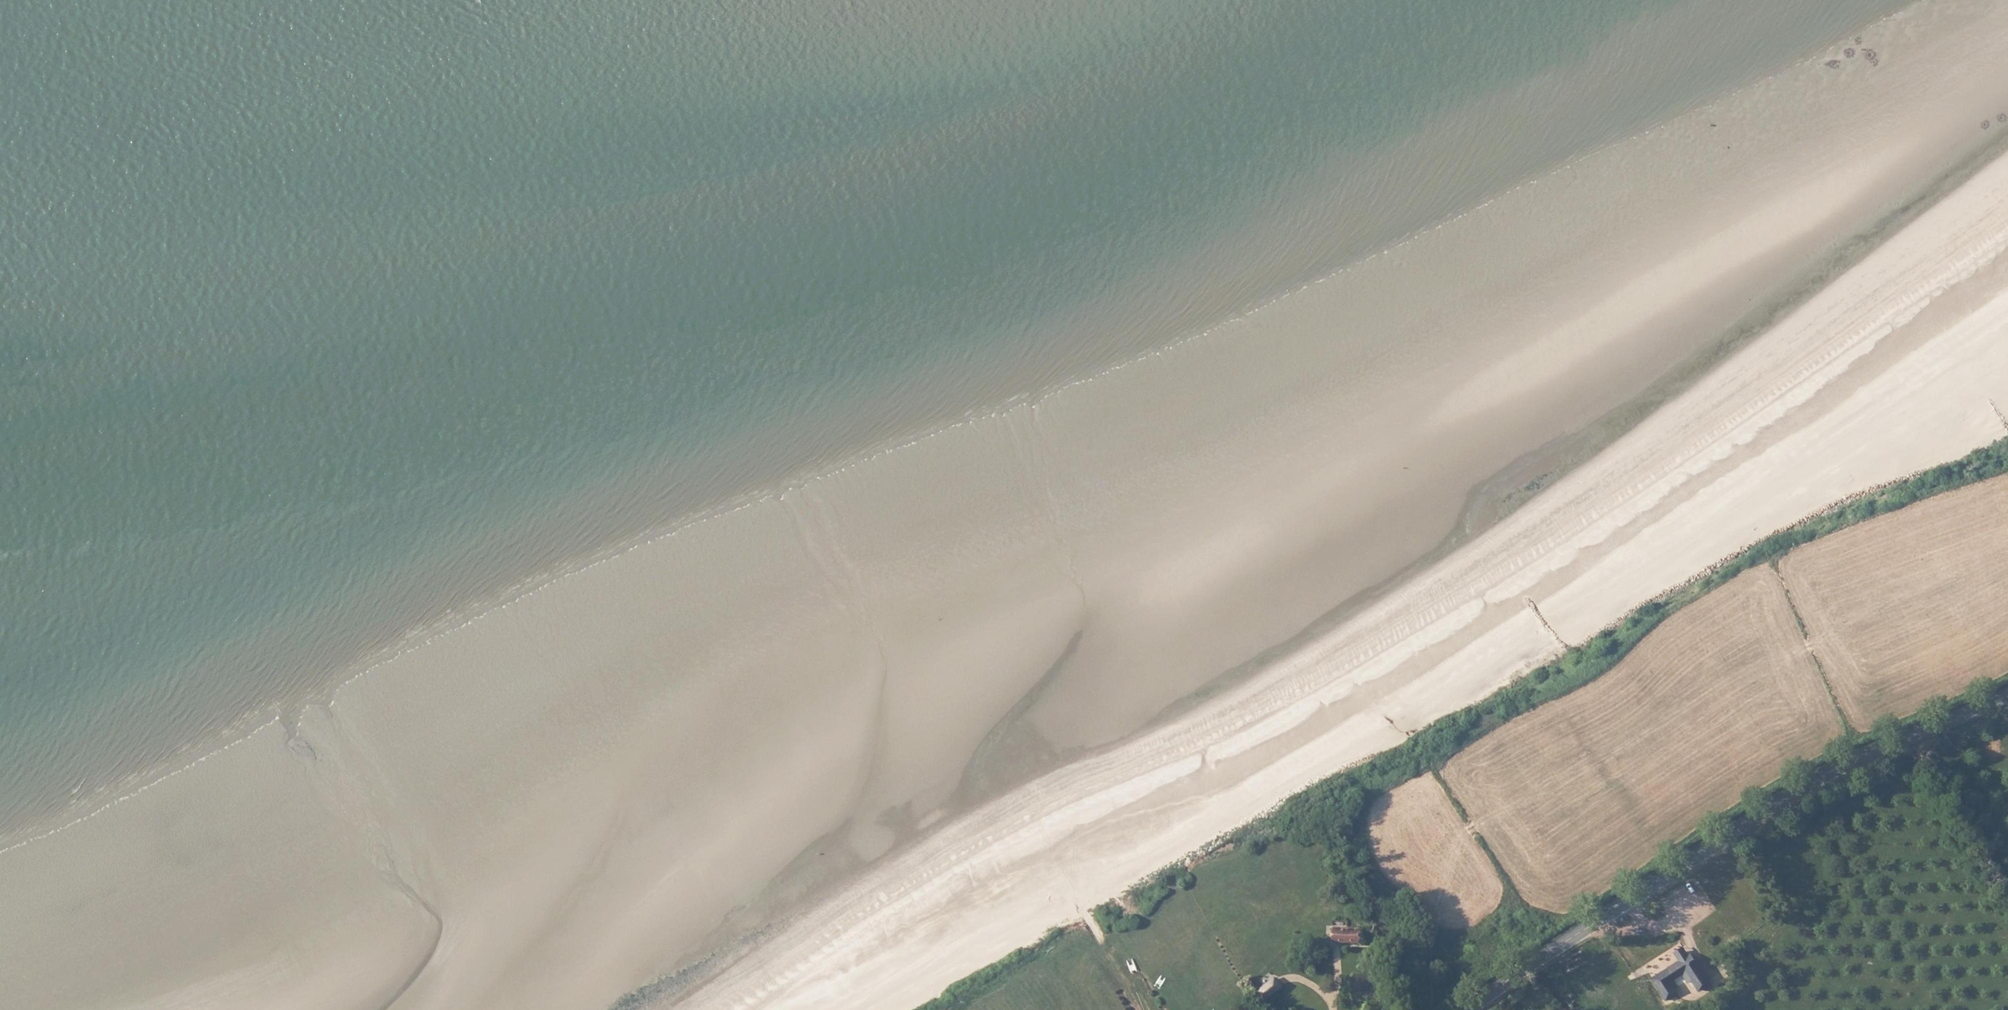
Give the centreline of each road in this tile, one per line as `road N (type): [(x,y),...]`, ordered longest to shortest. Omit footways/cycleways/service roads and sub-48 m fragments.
road 1 (secondary): [(1473,1009),(1812,781),(2007,697)]

